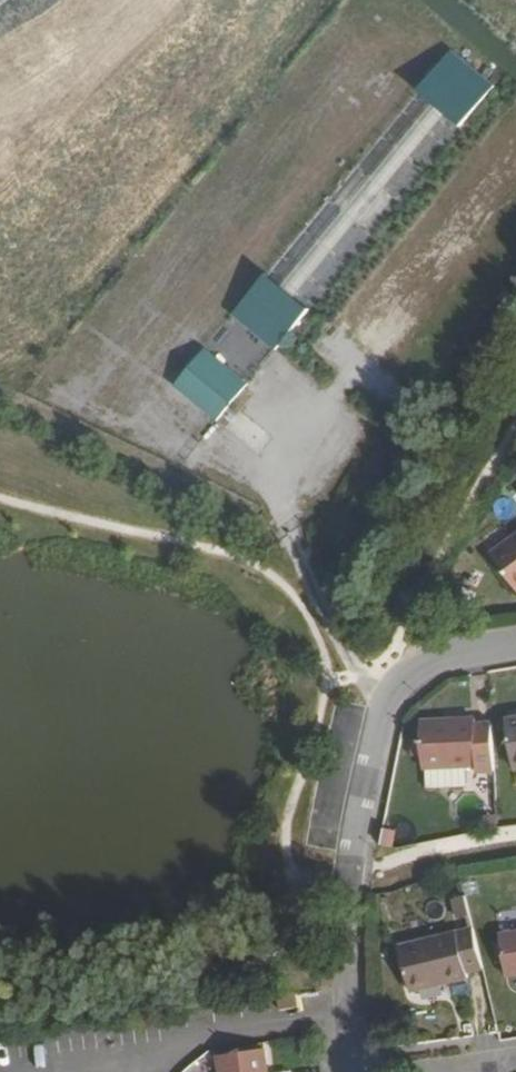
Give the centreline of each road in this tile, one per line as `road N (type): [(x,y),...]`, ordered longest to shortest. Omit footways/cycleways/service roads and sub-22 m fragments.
road 1 (residential): [(352,1071),(346,868),(374,736),(390,698),(431,655),(515,643)]
road 2 (track): [(364,677),(449,512),(515,408)]

